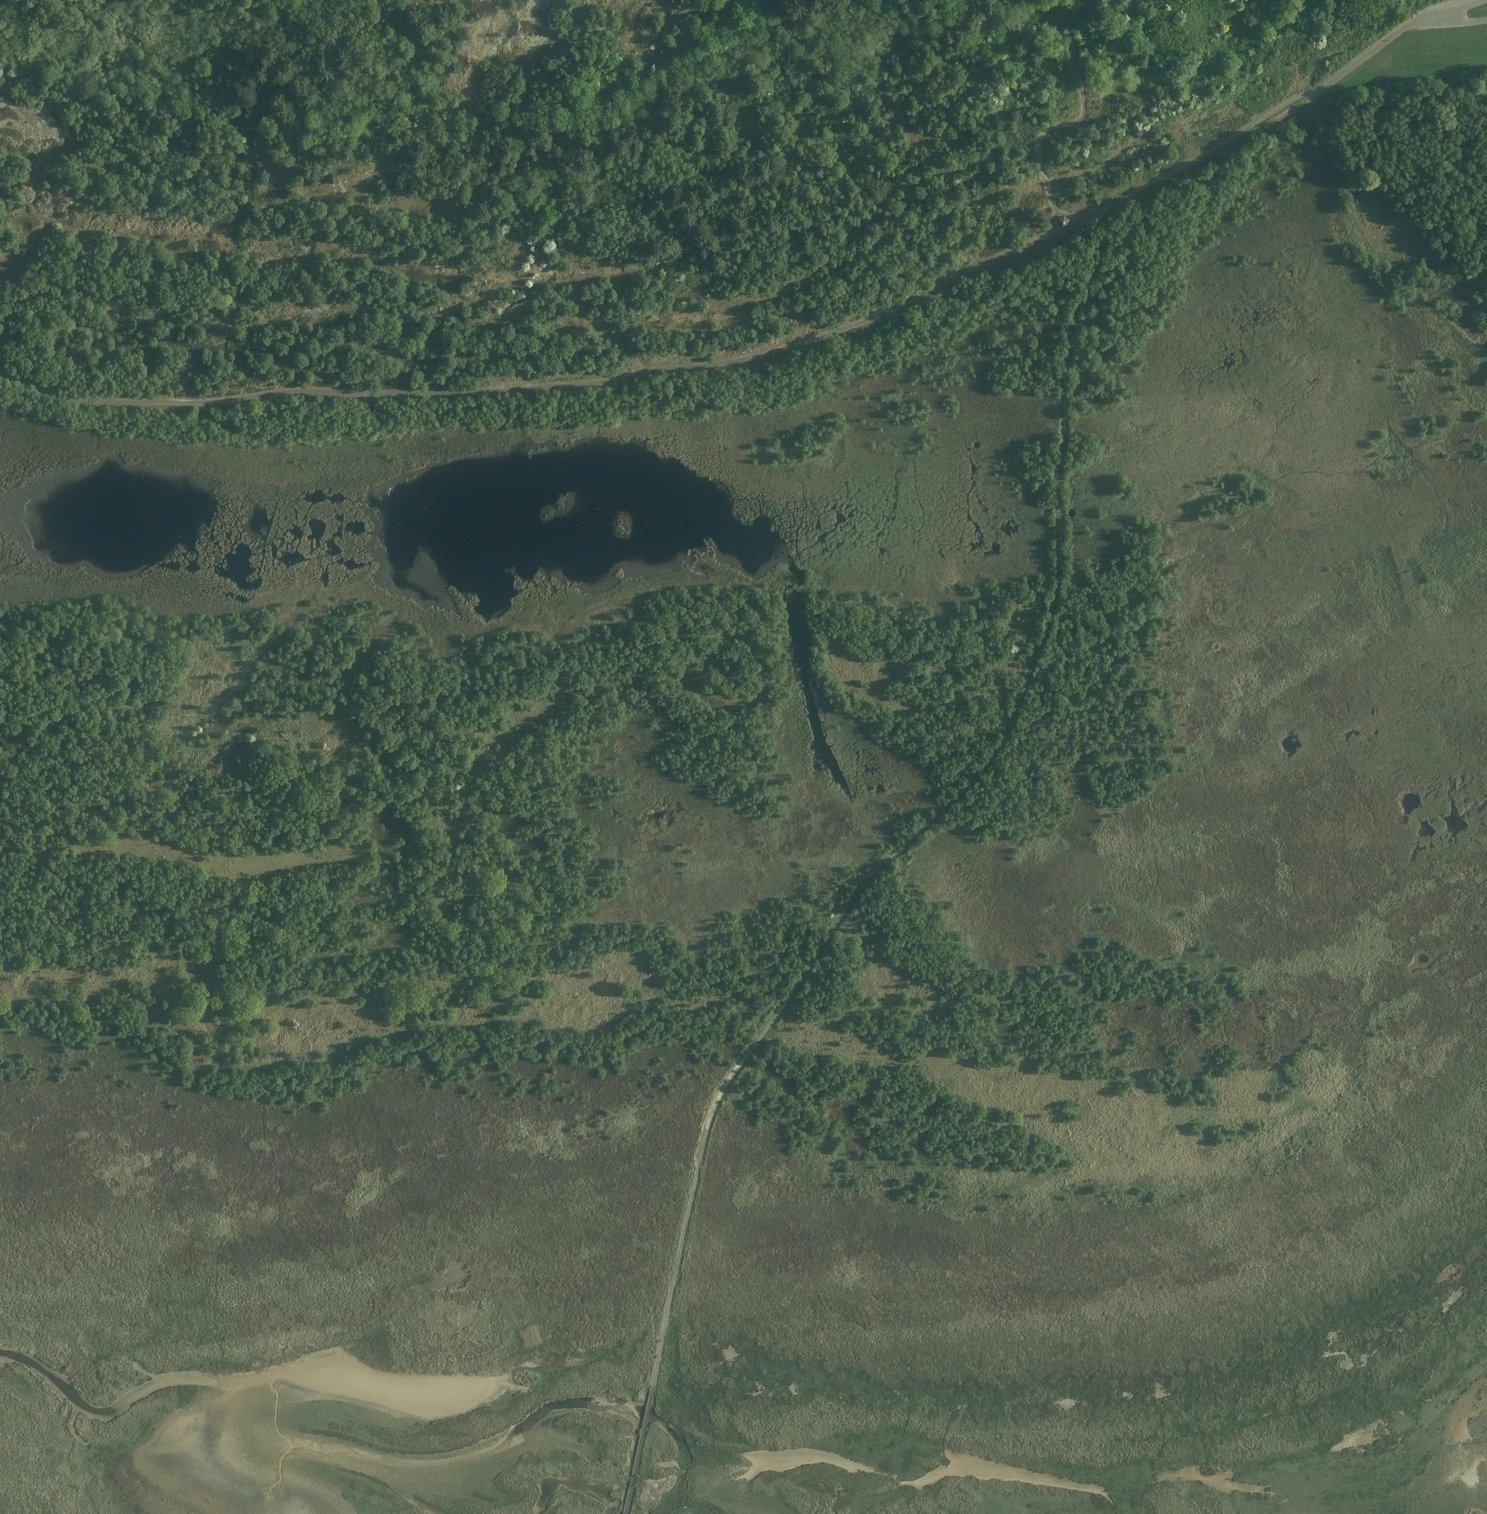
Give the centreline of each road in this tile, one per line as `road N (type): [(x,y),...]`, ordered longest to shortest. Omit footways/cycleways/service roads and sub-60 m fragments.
road 1 (track): [(1098,241),(1127,207),(1315,94)]
road 2 (track): [(1434,16),(1404,28),(1315,94)]

